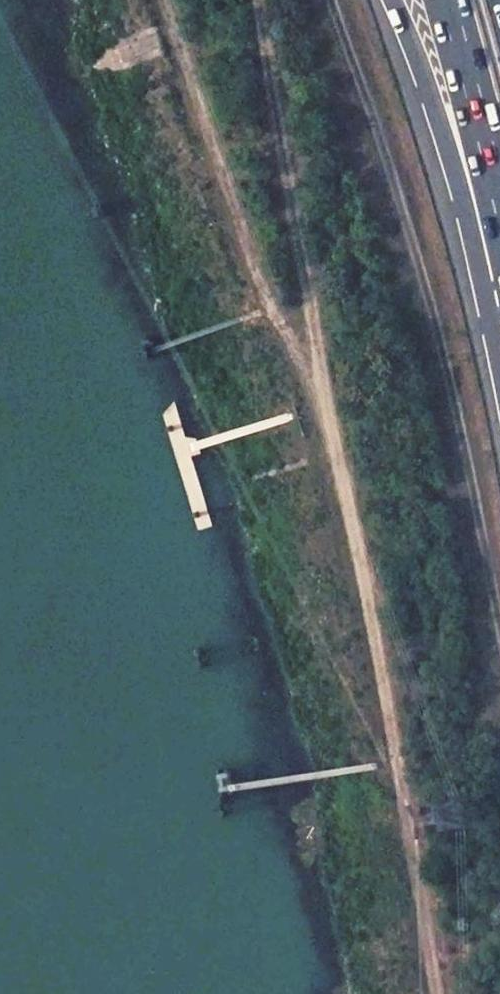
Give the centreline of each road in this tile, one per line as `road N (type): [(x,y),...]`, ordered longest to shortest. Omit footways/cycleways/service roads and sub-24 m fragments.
road 1 (track): [(434,993),(260,0)]
road 2 (track): [(328,0),(410,230),(499,620)]
road 3 (trunk): [(392,0),(470,231),(499,259)]
road 4 (trunk): [(445,0),(499,209)]

